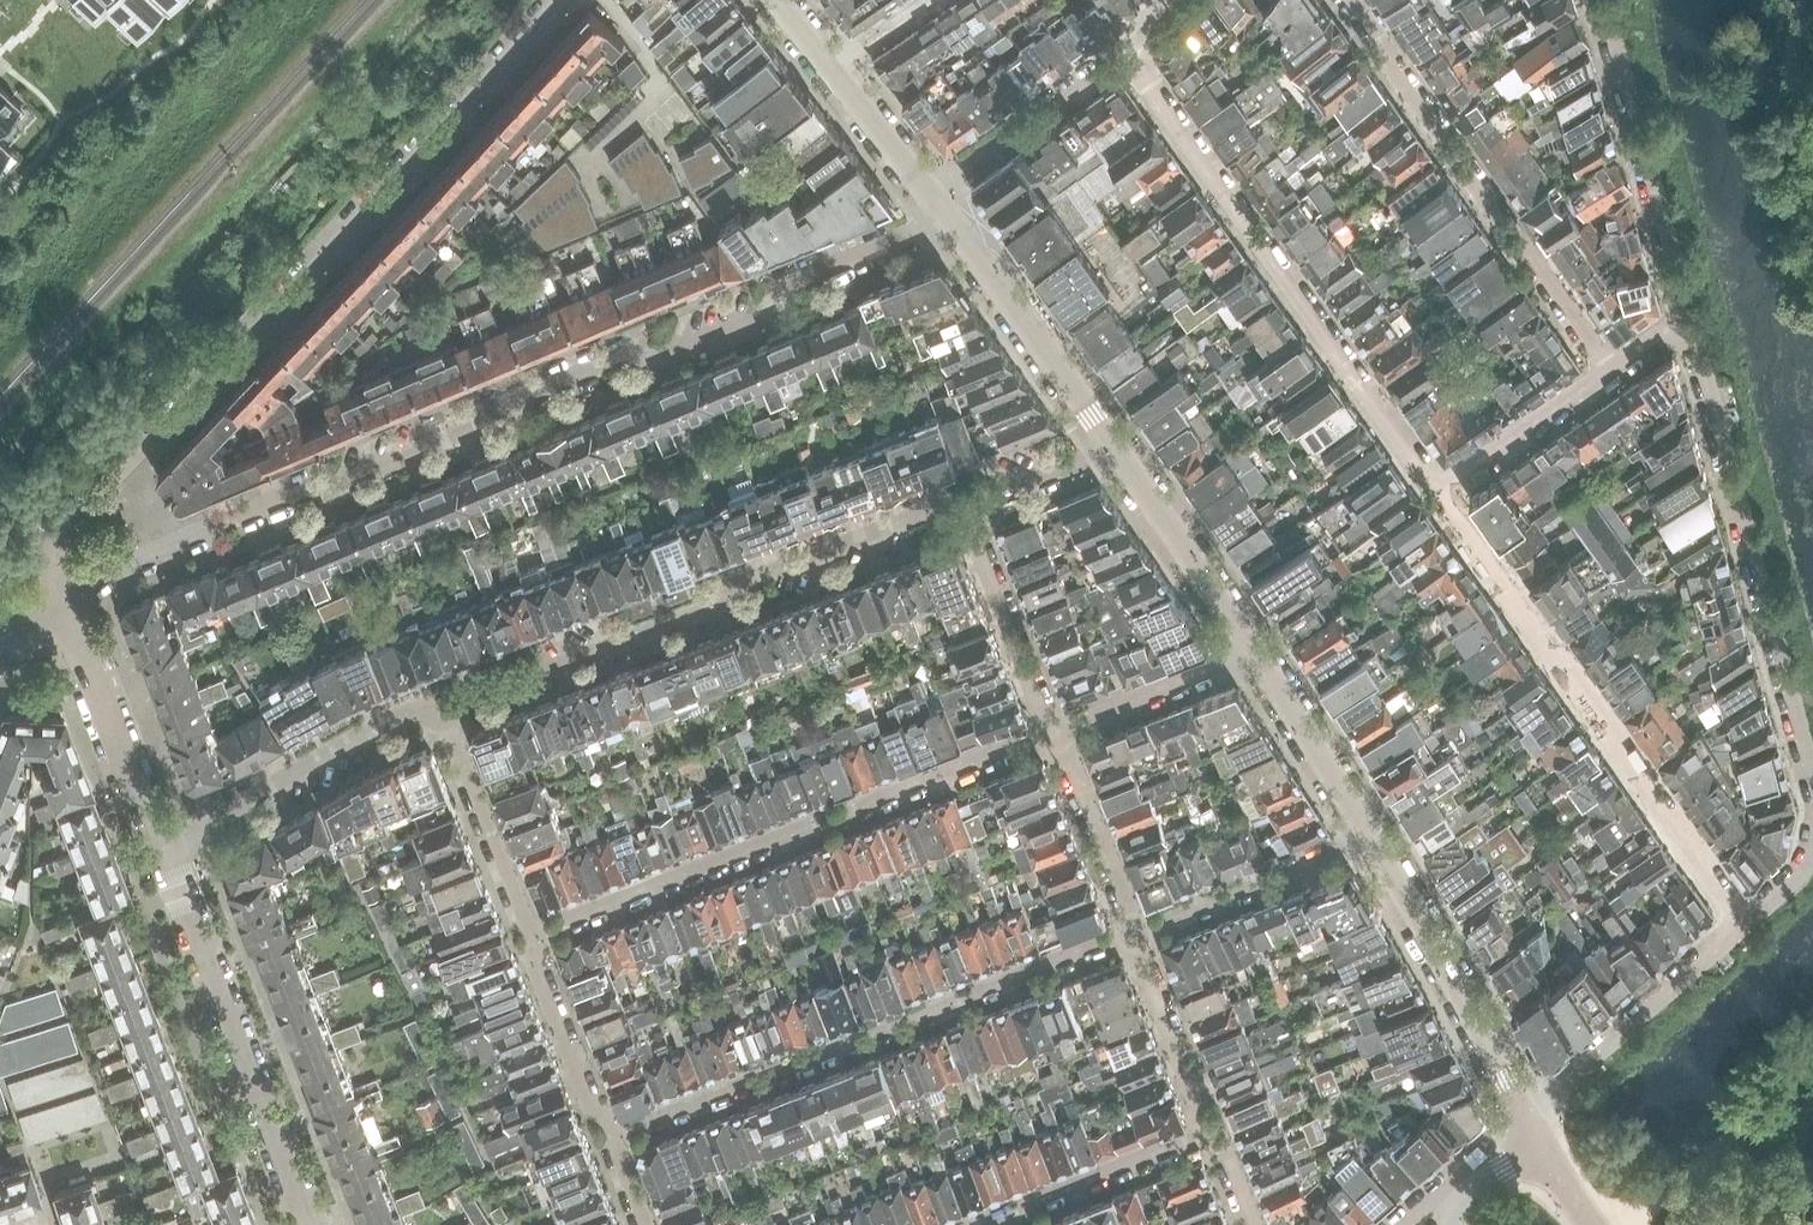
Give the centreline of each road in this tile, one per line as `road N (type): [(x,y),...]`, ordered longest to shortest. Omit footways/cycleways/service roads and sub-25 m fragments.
road 1 (residential): [(62,595),(301,491),(331,488),(485,425),(506,405),(631,353),(659,354),(764,311),(782,289),(947,220)]
road 2 (residential): [(561,0),(67,522),(50,554),(62,595)]
road 3 (residential): [(1686,322),(1804,771),(1805,814),(1792,857),(1746,921)]
road 4 (residential): [(963,511),(935,508),(752,577),(736,597),(440,710)]
road 5 (residential): [(1131,932),(608,1135)]
road 6 (residential): [(530,937),(1051,732)]
road 7 (residential): [(1126,44),(1440,493)]
road 8 (residential): [(1440,493),(1746,921)]
road 9 (residential): [(1346,0),(1605,374)]
road 10 (residential): [(161,847),(307,1224)]
road 11 (residential): [(1600,0),(1686,322)]
road 12 (residential): [(1529,1124),(1372,839)]
road 13 (residential): [(440,710),(411,709),(261,789),(247,807),(161,847)]
road 14 (residential): [(1746,921),(1561,1080),(1529,1124)]
road 15 (residential): [(1114,449),(947,220)]
road 16 (residential): [(62,595),(161,847)]
road 17 (residential): [(1372,839),(1131,932)]
road 18 (residential): [(1126,44),(930,195)]
road 19 (residential): [(1255,652),(1114,449)]
road 20 (residential): [(985,1224),(1213,1136)]
road 21 (residential): [(530,937),(440,710)]
road 22 (residential): [(963,511),(1051,732)]
road 23 (residential): [(1372,839),(1255,652)]
road 24 (residential): [(1131,932),(1213,1136)]
road 25 (residential): [(1051,732),(1255,652)]
road 26 (residential): [(1051,732),(1131,932)]
road 27 (residential): [(608,1135),(530,937)]
road 28 (residential): [(1440,493),(1605,374)]
road 29 (residential): [(1114,449),(963,511)]
road 30 (residential): [(930,195),(829,68)]

